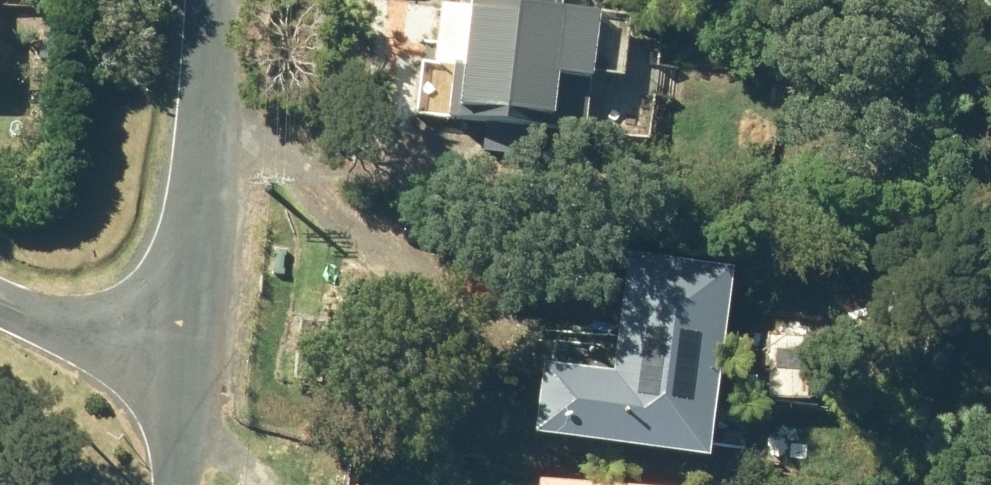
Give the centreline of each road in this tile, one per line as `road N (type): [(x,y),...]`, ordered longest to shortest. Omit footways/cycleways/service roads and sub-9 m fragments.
road 1 (residential): [(210,0),(188,361)]
road 2 (residential): [(188,361),(0,306)]
road 3 (residential): [(188,361),(176,484)]

